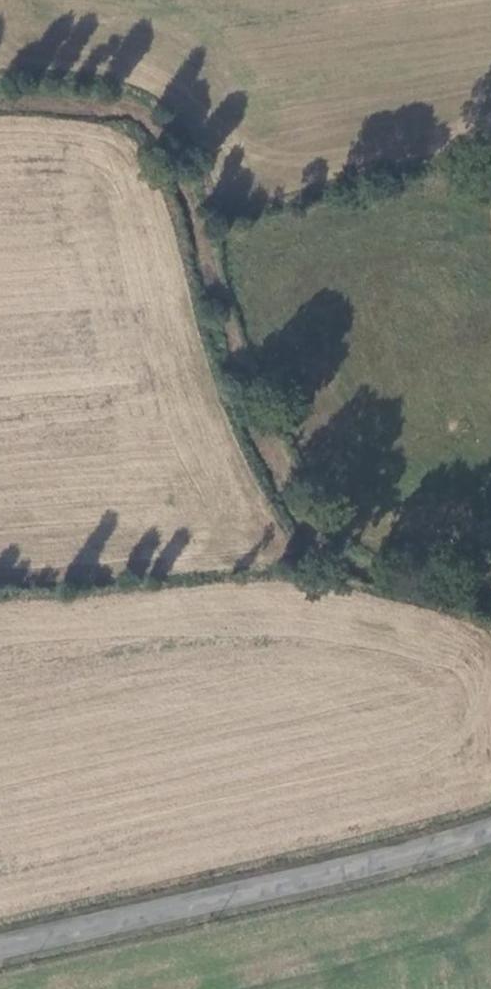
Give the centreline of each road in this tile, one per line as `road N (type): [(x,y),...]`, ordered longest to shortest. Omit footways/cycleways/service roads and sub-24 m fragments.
road 1 (unclassified): [(490,829),(258,892),(0,948)]

